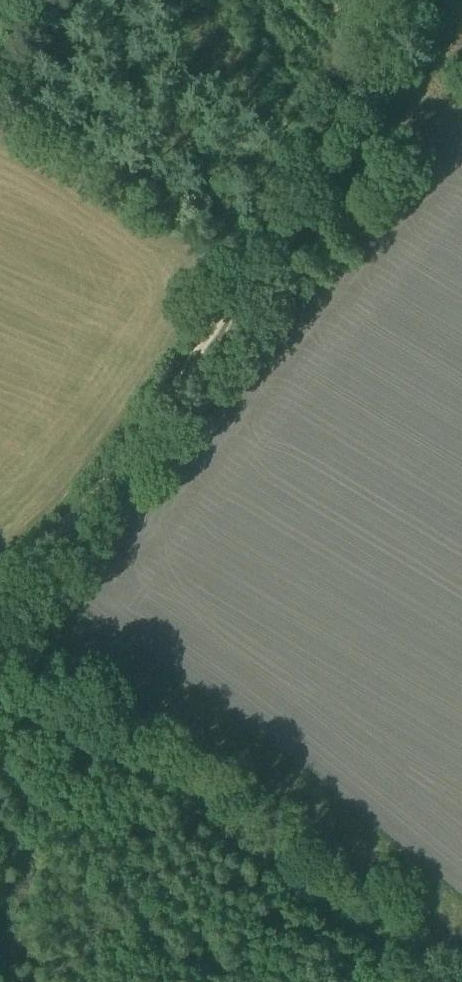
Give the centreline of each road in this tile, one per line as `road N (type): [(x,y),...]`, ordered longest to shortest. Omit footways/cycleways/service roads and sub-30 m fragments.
road 1 (track): [(403,0),(286,212),(202,343),(105,477),(0,587)]
road 2 (track): [(425,981),(351,932),(39,680),(23,670),(0,676)]

